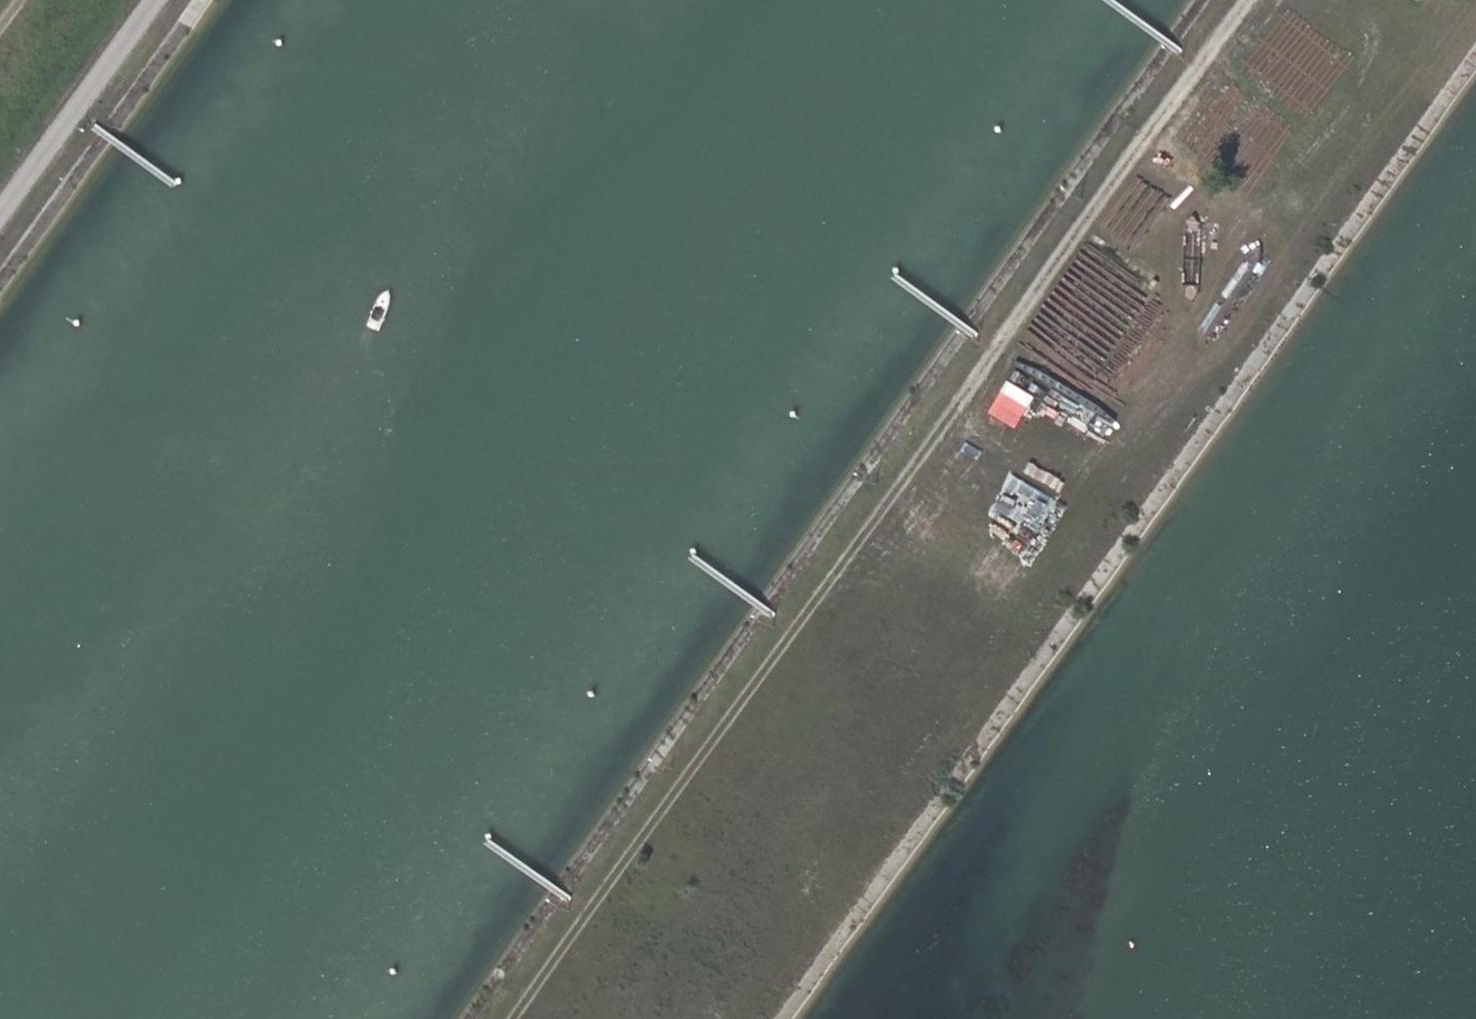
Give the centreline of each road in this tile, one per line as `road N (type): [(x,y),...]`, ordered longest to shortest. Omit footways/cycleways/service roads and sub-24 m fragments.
road 1 (track): [(518,1018),(1083,216),(1252,0)]
road 2 (track): [(1475,6),(1092,516),(741,1018)]
road 3 (track): [(149,0),(0,209)]

